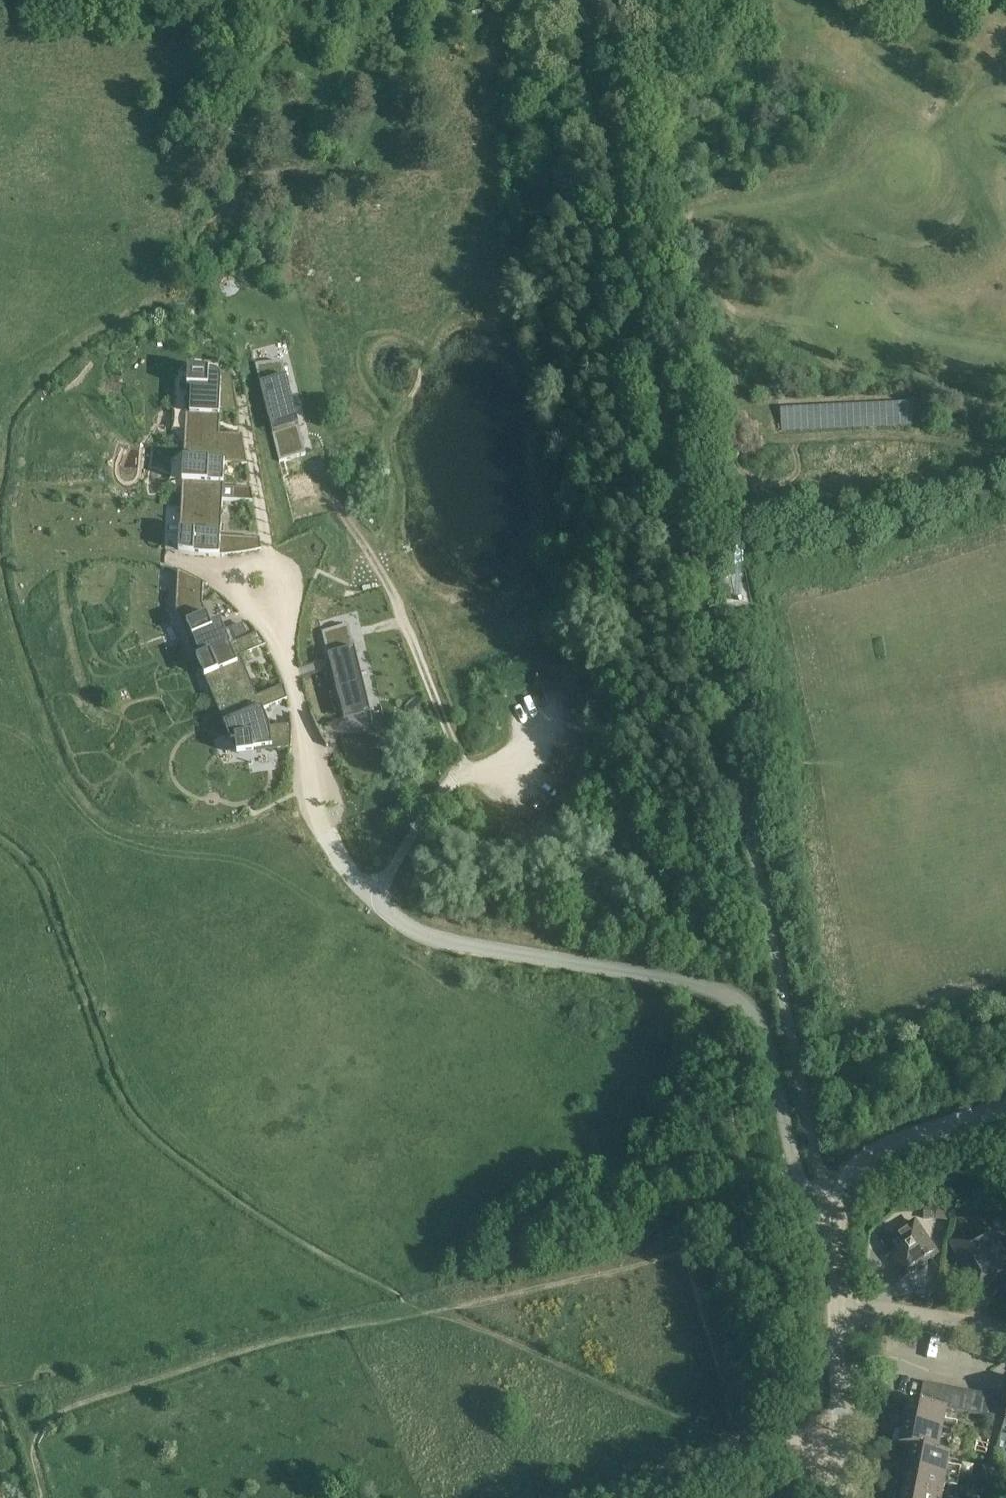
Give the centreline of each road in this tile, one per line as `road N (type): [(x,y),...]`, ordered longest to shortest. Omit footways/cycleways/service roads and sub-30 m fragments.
road 1 (residential): [(837,1309),(841,1205),(854,1169),(880,1150),(1005,1110)]
road 2 (track): [(604,1497),(736,1444),(843,1440)]
road 3 (residential): [(845,1497),(837,1309)]
road 4 (residential): [(872,1308),(1005,1331)]

